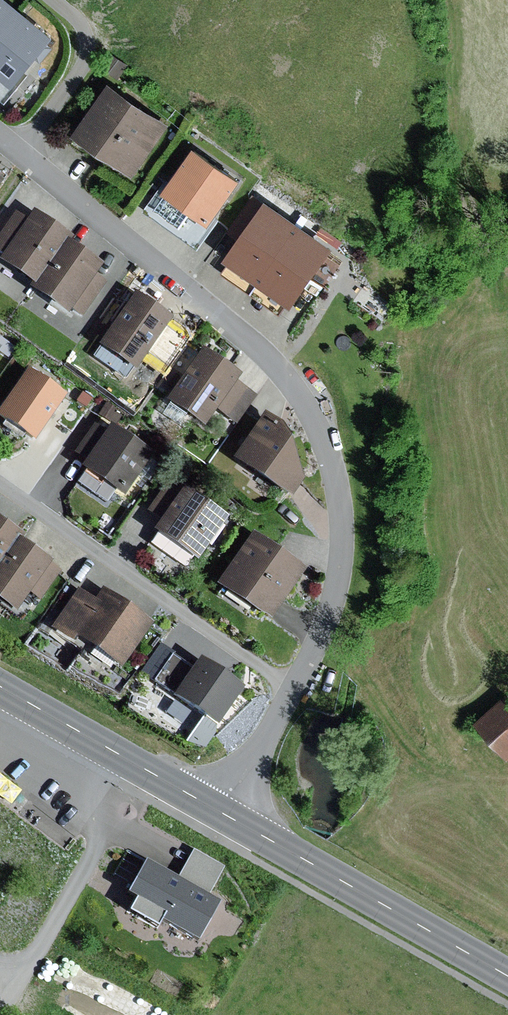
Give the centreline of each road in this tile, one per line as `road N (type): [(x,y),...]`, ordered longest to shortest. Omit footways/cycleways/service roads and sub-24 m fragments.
road 1 (residential): [(292,689),(328,619),(344,557),(334,460),(314,413),(269,355),(22,153)]
road 2 (residential): [(0,482),(292,689)]
road 3 (primary): [(507,978),(220,811)]
road 4 (primary): [(220,811),(0,688)]
road 5 (residential): [(58,0),(80,18),(89,42),(83,68),(22,153)]
road 6 (residential): [(220,811),(292,689)]

